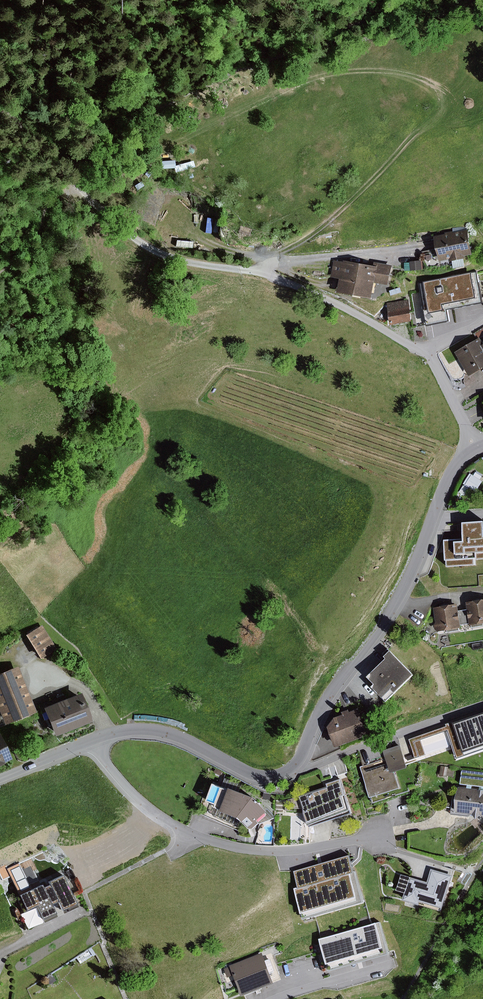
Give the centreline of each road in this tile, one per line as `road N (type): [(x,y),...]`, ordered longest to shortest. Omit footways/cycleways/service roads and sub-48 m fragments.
road 1 (residential): [(96,739),(153,729),(264,778),(298,764),(329,694),(398,599),(453,469),(477,445)]
road 2 (track): [(271,265),(330,220),(444,101),(423,79),(389,71),(310,81)]
road 3 (residential): [(96,739),(148,807),(204,839),(306,850),(393,832)]
road 4 (residential): [(217,263),(298,284),(428,351)]
road 5 (track): [(76,183),(146,240),(217,263)]

